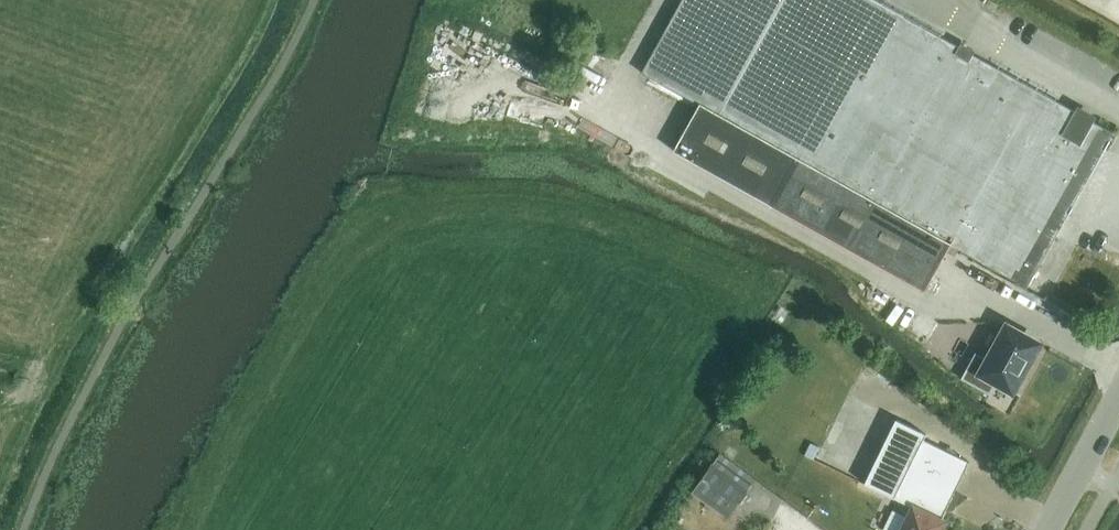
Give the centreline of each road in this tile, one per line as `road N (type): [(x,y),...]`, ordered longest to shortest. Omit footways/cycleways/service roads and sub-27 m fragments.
road 1 (tertiary): [(1054,529),(1118,410)]

